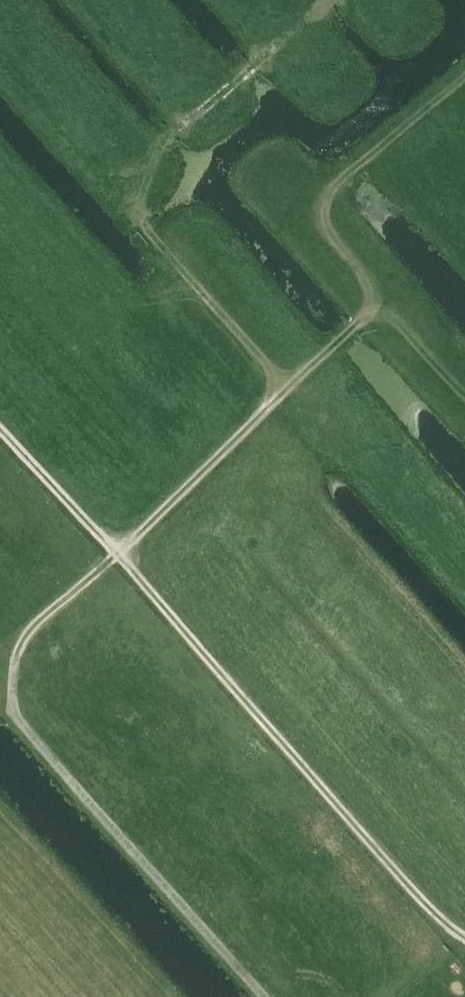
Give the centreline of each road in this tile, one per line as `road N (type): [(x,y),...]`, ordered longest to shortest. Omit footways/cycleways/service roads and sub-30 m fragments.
road 1 (track): [(266,996),(18,718),(16,661),(40,624),(349,326)]
road 2 (track): [(464,938),(0,425)]

